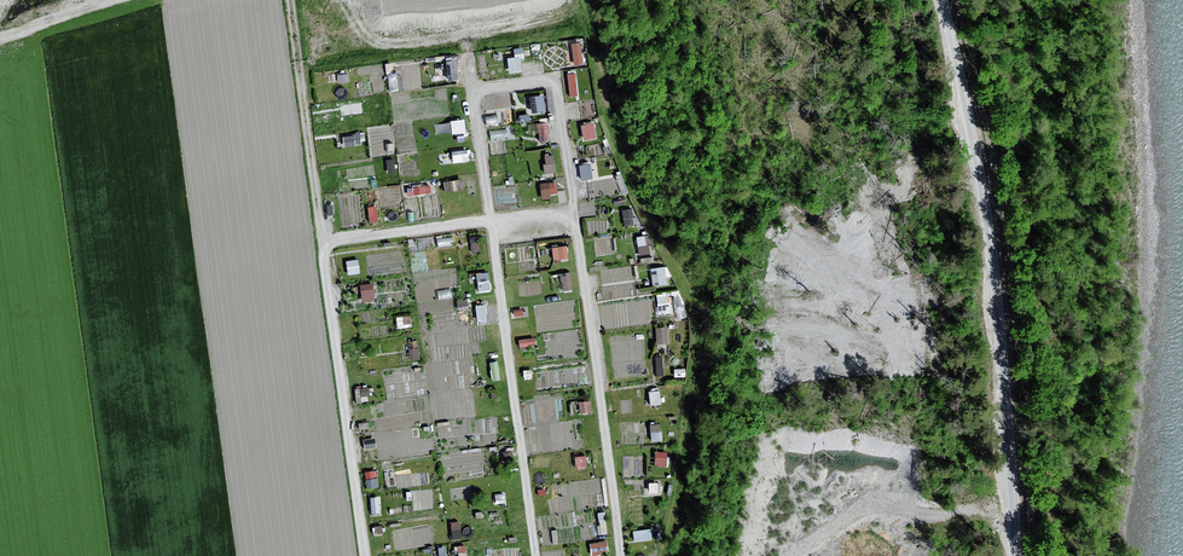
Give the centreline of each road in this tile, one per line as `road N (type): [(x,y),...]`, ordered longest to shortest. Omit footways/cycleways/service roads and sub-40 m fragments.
road 1 (track): [(575,210),(554,81),(473,91),(539,555)]
road 2 (track): [(327,240),(575,210),(623,555)]
road 3 (unclassified): [(1015,555),(999,324),(976,155),(940,0)]

